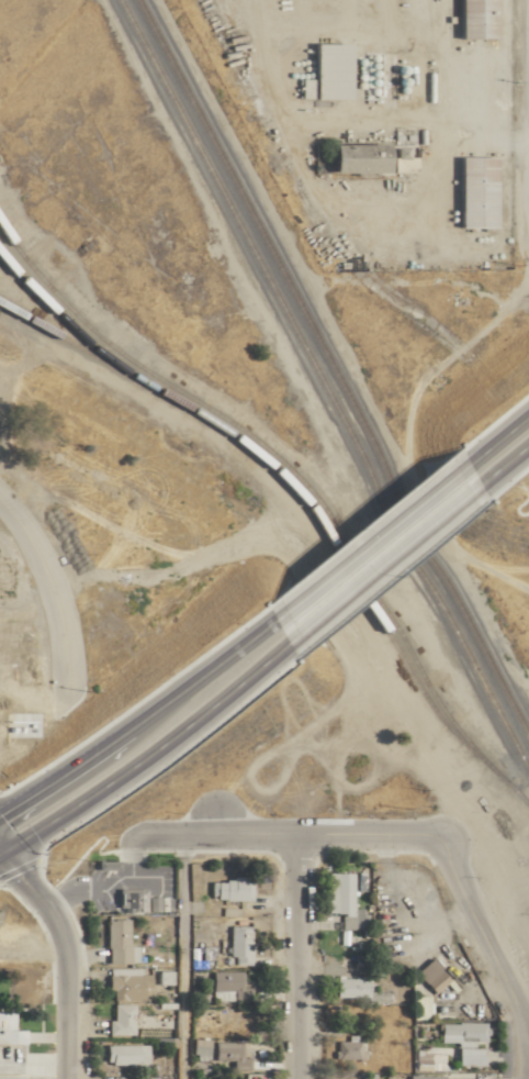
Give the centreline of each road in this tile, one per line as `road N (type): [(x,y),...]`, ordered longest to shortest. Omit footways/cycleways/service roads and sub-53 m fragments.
road 1 (residential): [(134,849),(156,833),(432,835),(514,999),(528,1064)]
road 2 (primary): [(0,849),(113,778),(285,644)]
road 3 (primary): [(285,644),(479,482)]
road 4 (tertiary): [(0,853),(60,932),(67,1078)]
road 5 (residential): [(295,1078),(299,834)]
road 6 (primary): [(463,469),(274,621)]
road 7 (residential): [(0,499),(45,569),(63,629),(67,694)]
road 8 (primary): [(143,718),(0,812)]
road 9 (primary): [(274,621),(143,718)]

